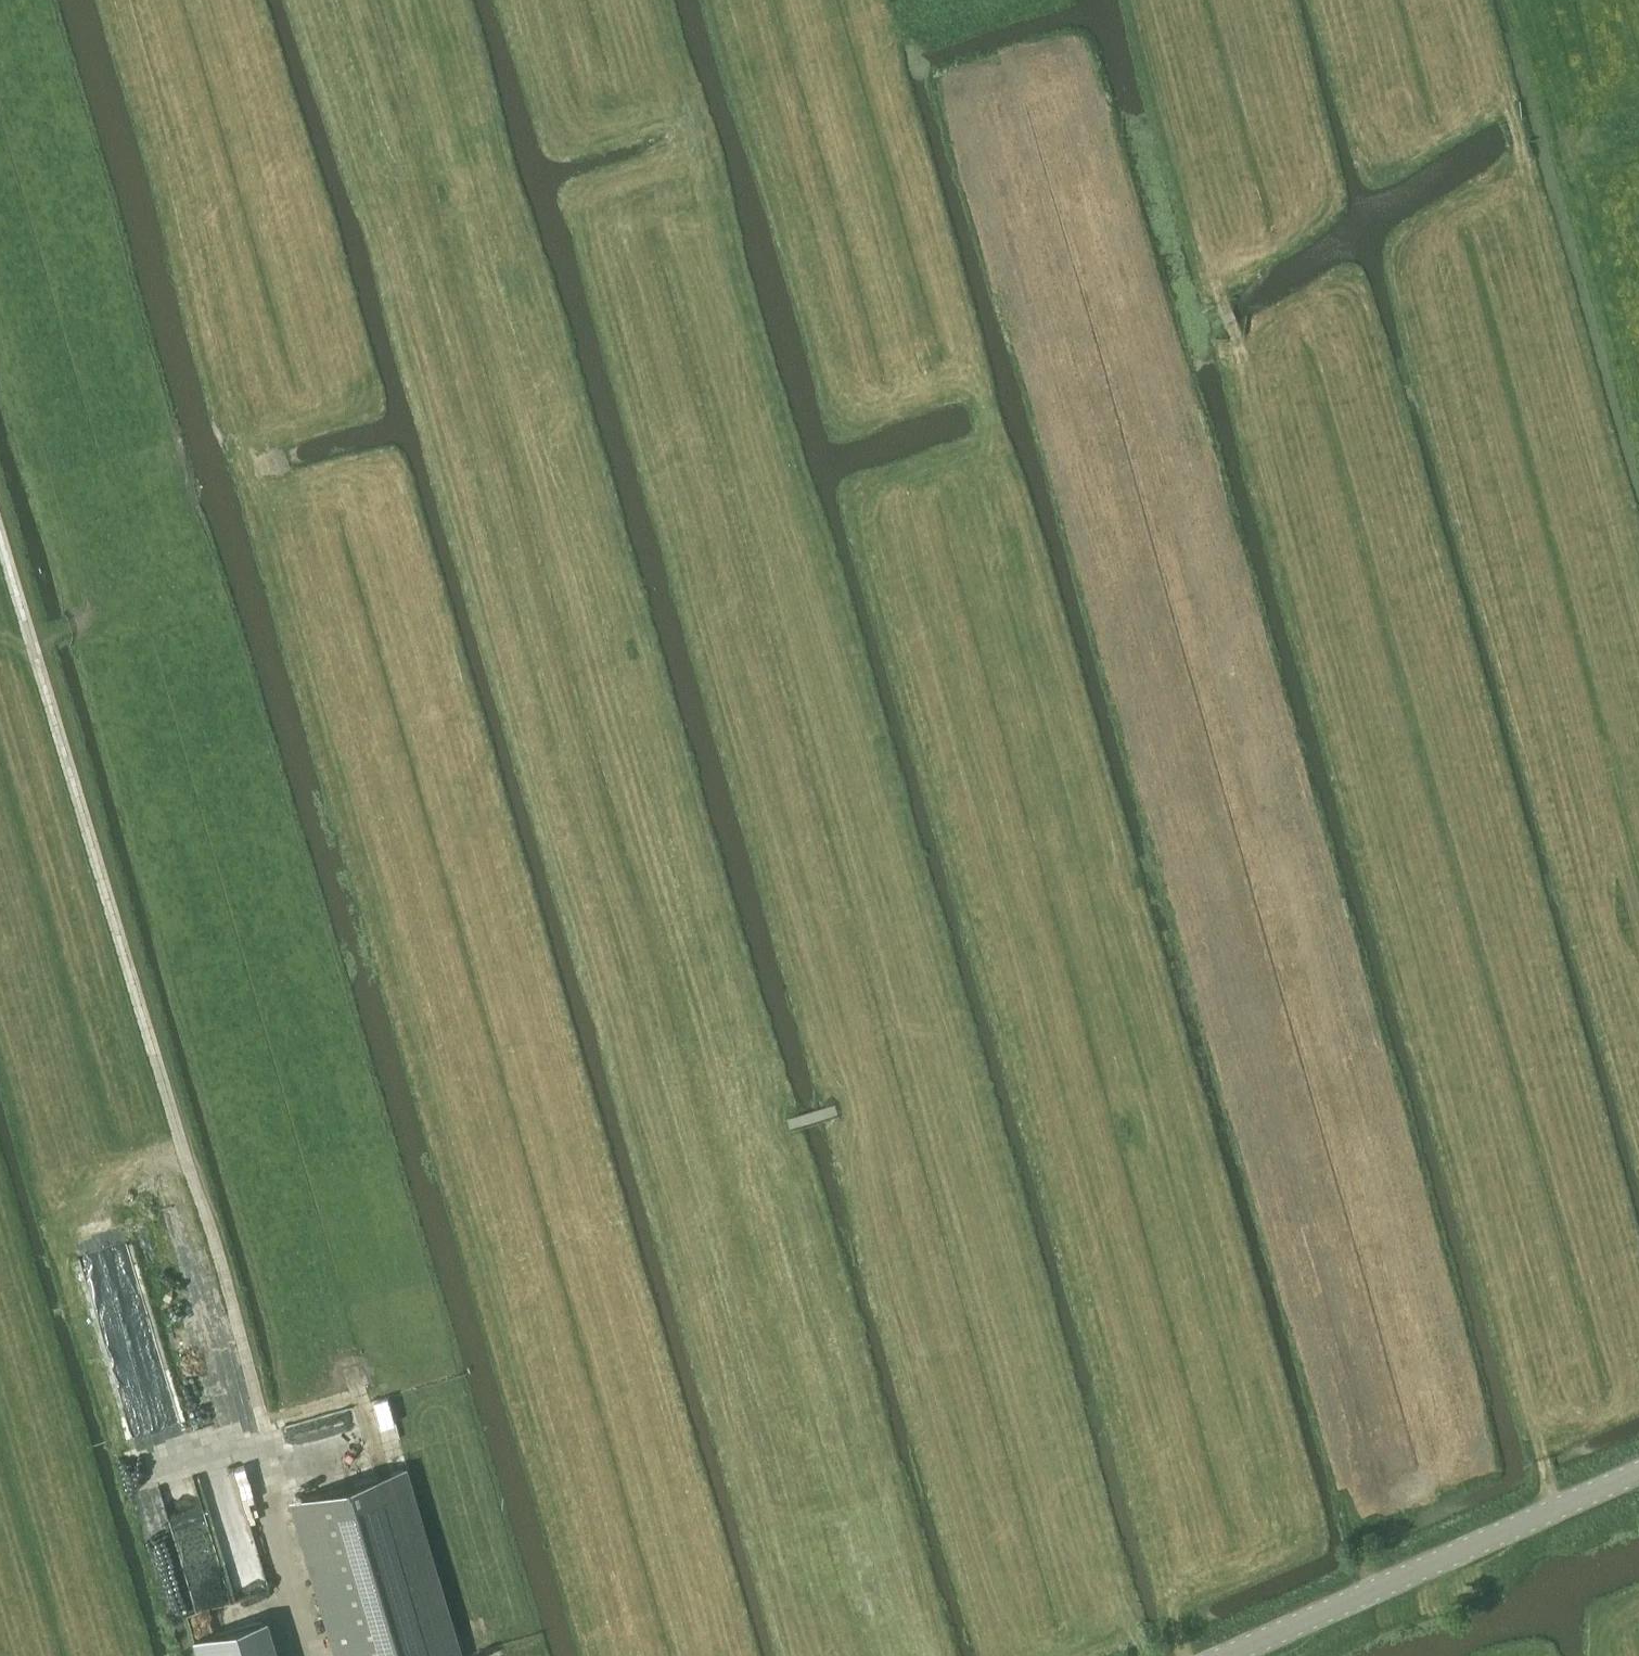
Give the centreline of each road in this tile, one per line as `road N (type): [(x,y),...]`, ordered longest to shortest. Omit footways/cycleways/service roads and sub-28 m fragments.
road 1 (track): [(257,1471),(263,1426),(0,534)]
road 2 (unclassified): [(1231,1655),(1638,1475)]

